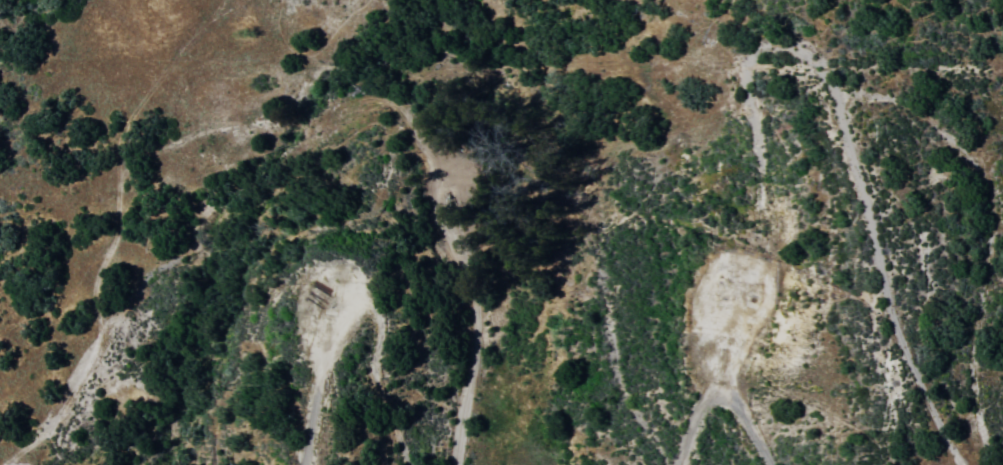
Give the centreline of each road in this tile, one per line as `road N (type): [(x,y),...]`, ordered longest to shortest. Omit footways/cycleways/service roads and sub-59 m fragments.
road 1 (residential): [(307,464),(327,364),(348,308),(362,299),(380,311),(380,375),(409,464)]
road 2 (residential): [(760,210),(724,392),(707,407),(678,464)]
road 3 (residential): [(454,464),(474,300),(450,243)]

